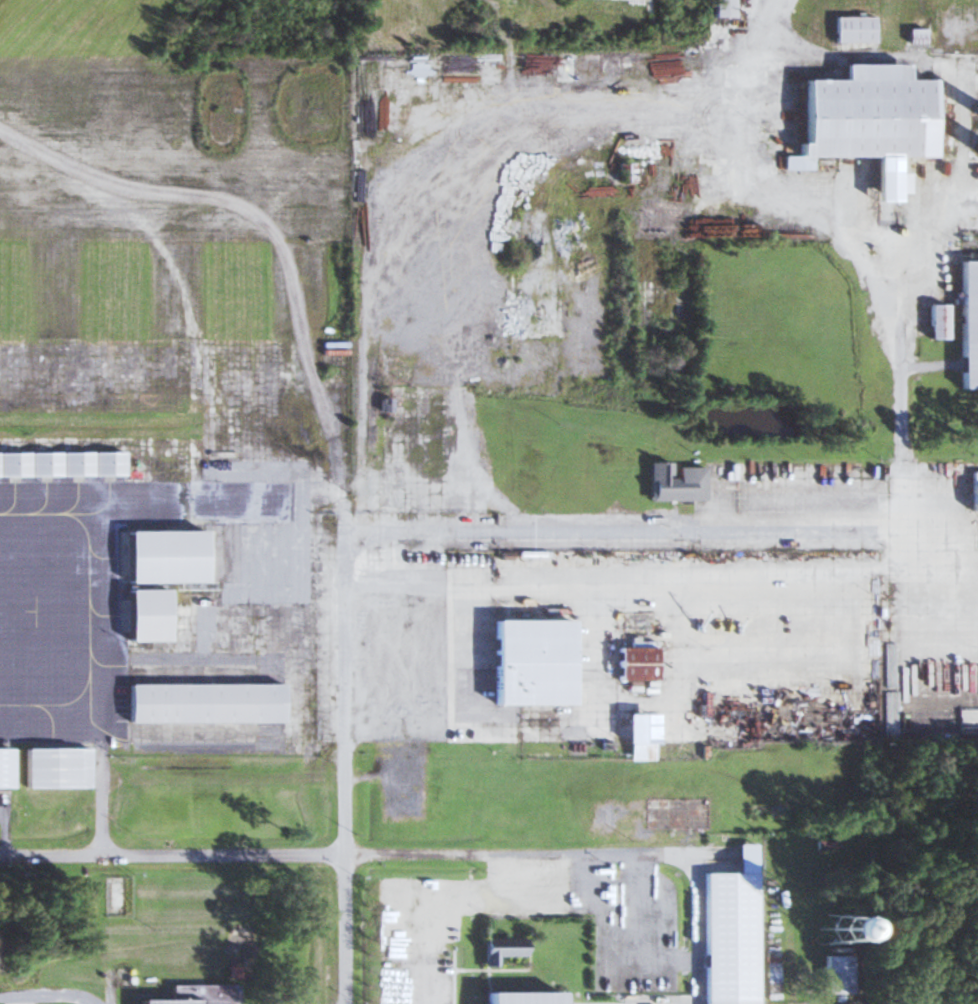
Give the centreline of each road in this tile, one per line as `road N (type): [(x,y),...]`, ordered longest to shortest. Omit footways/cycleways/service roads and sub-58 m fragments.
road 1 (residential): [(0,855),(342,854)]
road 2 (residential): [(342,530),(342,854)]
road 3 (residential): [(344,1003),(342,854)]

